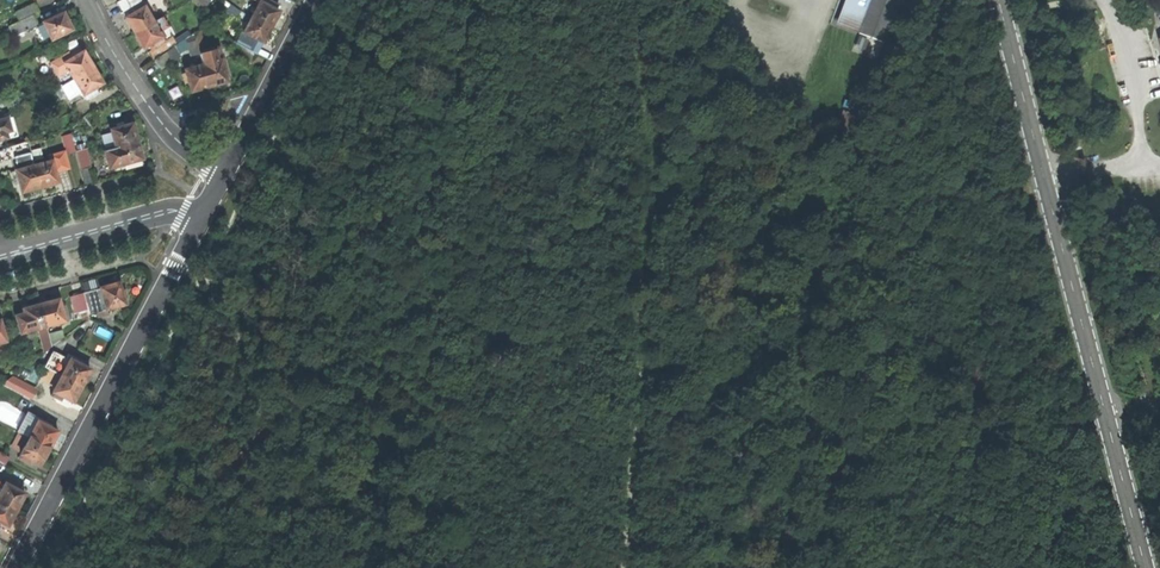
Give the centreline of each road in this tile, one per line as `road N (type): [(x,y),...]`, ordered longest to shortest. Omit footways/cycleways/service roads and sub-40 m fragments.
road 1 (tertiary): [(1143,567),(998,0)]
road 2 (track): [(475,0),(423,145),(418,236),(435,567)]
road 3 (unclassified): [(210,199),(14,567)]
road 4 (track): [(630,0),(643,80),(639,371)]
road 5 (residential): [(210,199),(86,0)]
road 6 (unclassified): [(312,0),(210,199)]
road 7 (residential): [(1,259),(210,199)]

